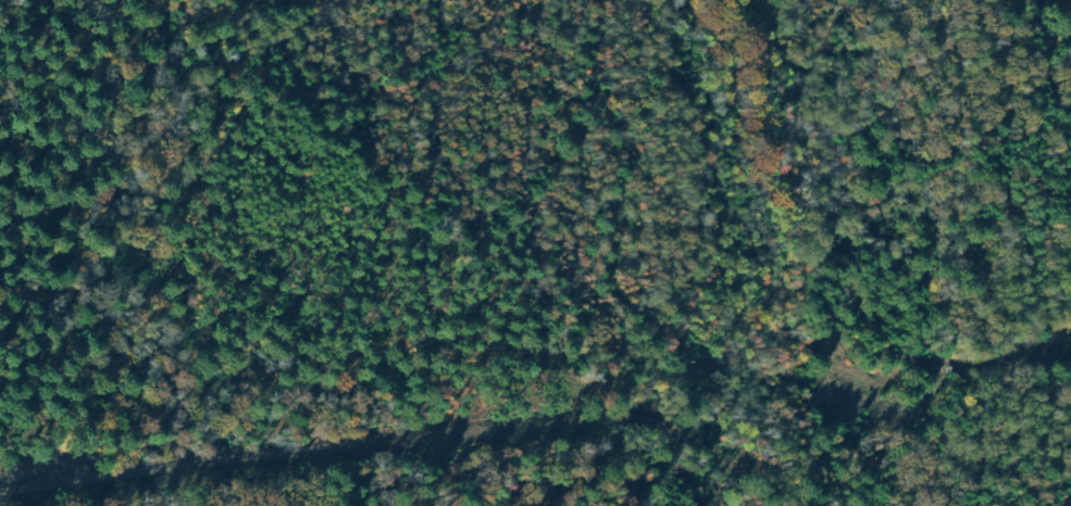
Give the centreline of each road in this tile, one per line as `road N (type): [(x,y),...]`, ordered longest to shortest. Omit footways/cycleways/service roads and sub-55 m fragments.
road 1 (residential): [(817,505),(764,456),(649,384),(397,384),(0,439)]

